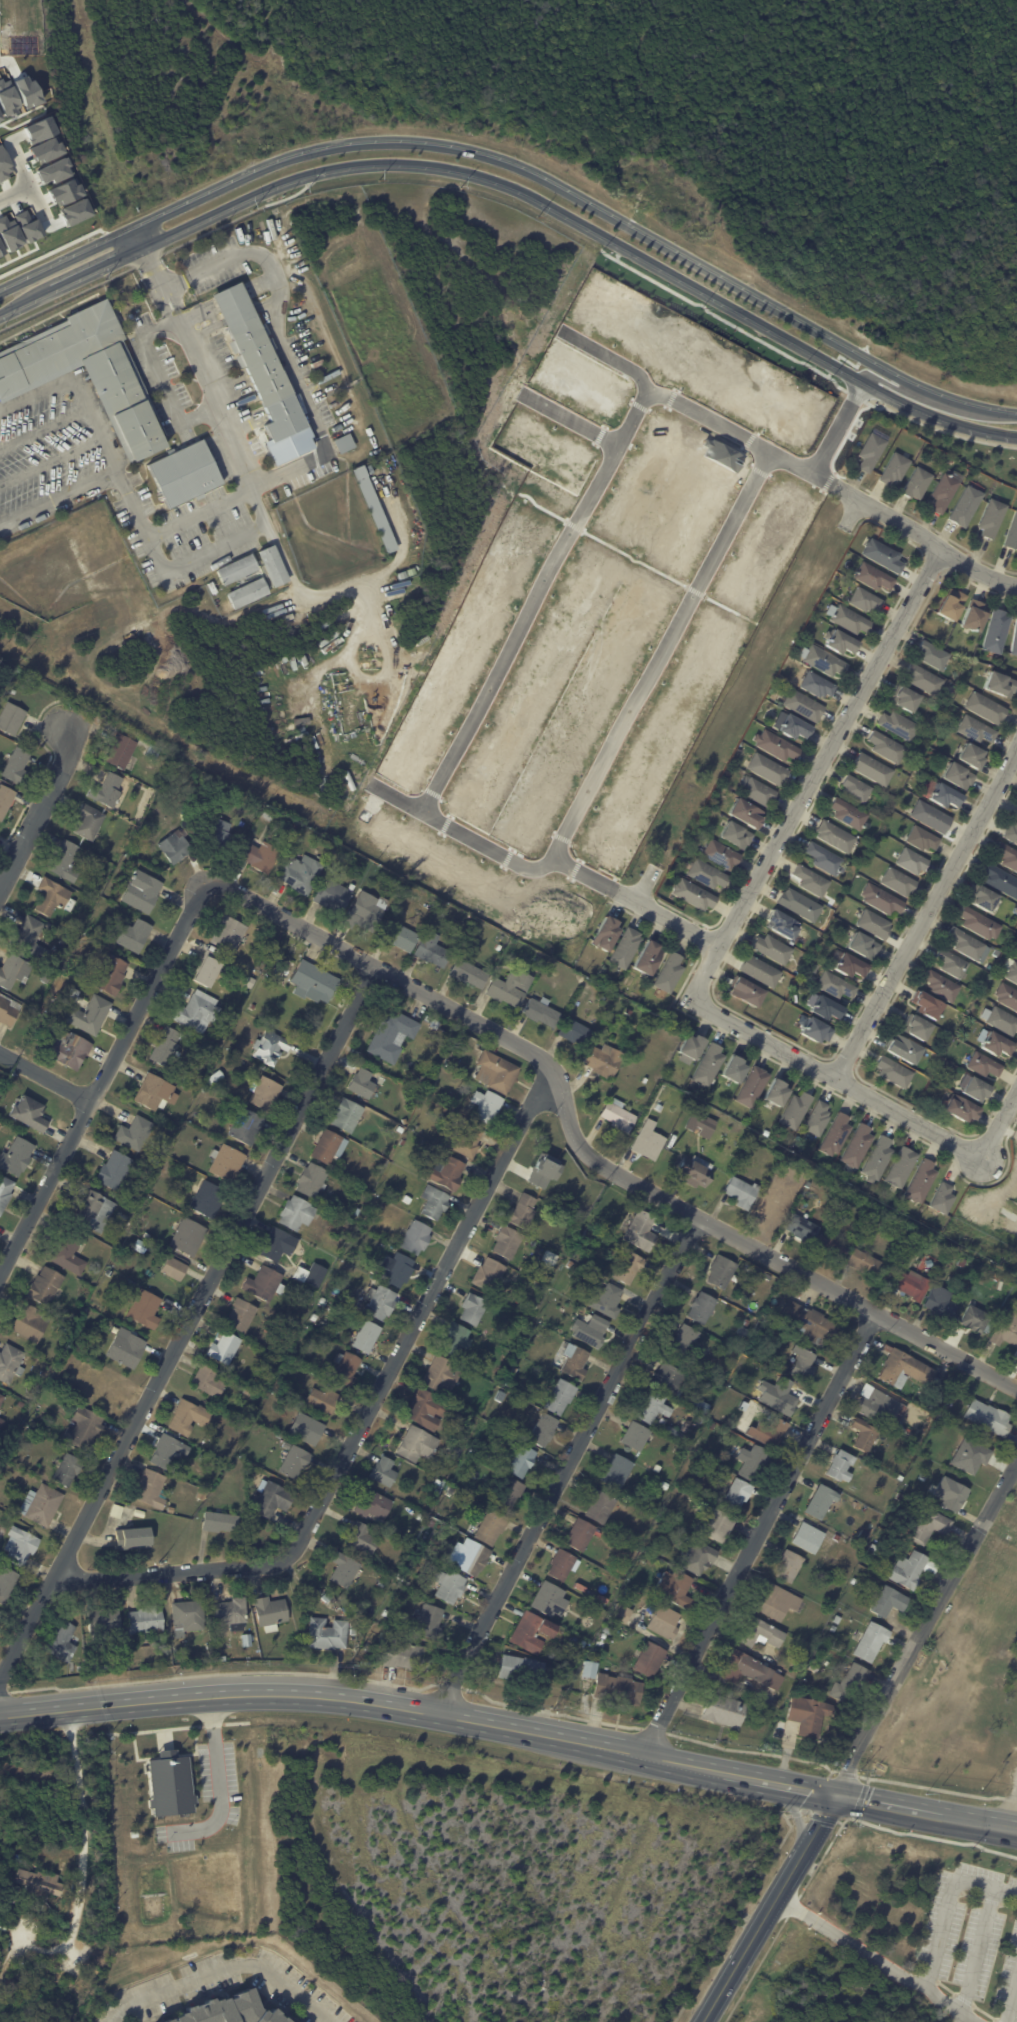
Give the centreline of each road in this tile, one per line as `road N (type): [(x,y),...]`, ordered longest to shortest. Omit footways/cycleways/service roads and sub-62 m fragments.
road 1 (tertiary): [(1016,414),(898,375),(527,170),(423,143),(352,144),(286,159),(0,292)]
road 2 (tertiary): [(0,315),(295,179),(421,166),(521,192),(886,395),(954,424),(1016,436)]
road 3 (residential): [(209,886),(540,1056),(557,1074),(580,1142),(595,1161),(1016,1390)]
road 4 (residential): [(0,1697),(57,1573),(381,968)]
road 5 (residential): [(57,1573),(86,1579),(290,1560),(536,1097),(557,1074)]
road 6 (primary): [(726,1773),(348,1698),(185,1697),(0,1716)]
road 7 (residential): [(437,1713),(703,1221)]
road 8 (residential): [(696,1001),(940,550)]
road 9 (residential): [(640,1756),(876,1314)]
road 10 (residential): [(425,811),(649,396)]
road 11 (residential): [(772,452),(556,858)]
road 12 (residential): [(0,1287),(209,886)]
road 13 (residential): [(1016,588),(667,395),(649,396)]
road 14 (residential): [(1016,750),(838,1082)]
road 15 (residential): [(837,1794),(1016,1472)]
road 16 (residential): [(984,1159),(696,1001)]
road 17 (tertiary): [(702,2021),(837,1794)]
road 18 (residential): [(556,858),(526,867),(375,787)]
road 19 (residential): [(0,893),(74,747),(66,723)]
road 20 (residential): [(556,858),(721,948)]

